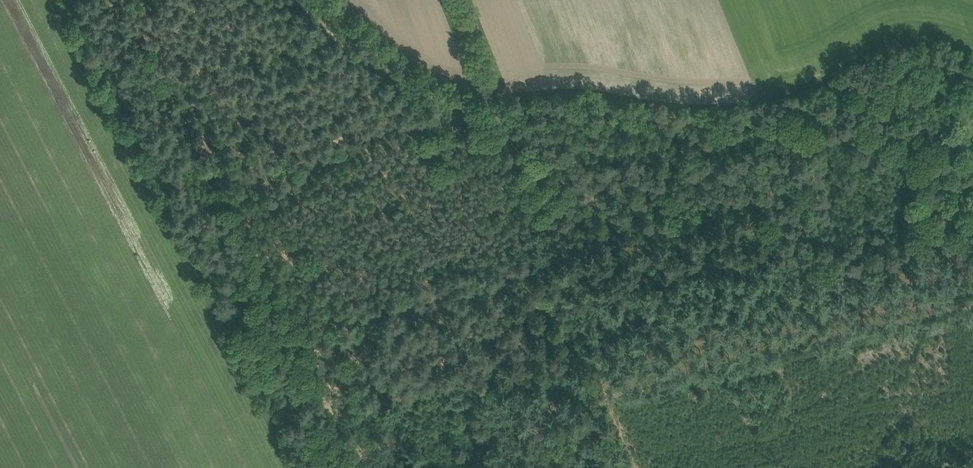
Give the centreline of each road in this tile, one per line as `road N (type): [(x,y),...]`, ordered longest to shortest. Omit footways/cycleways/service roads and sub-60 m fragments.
road 1 (track): [(972,97),(928,74),(822,126),(774,113),(697,124),(558,110),(494,113),(371,71),(300,0)]
road 2 (track): [(636,467),(494,113)]
road 3 (track): [(161,208),(221,207),(494,113)]
road 4 (track): [(494,113),(451,0)]

